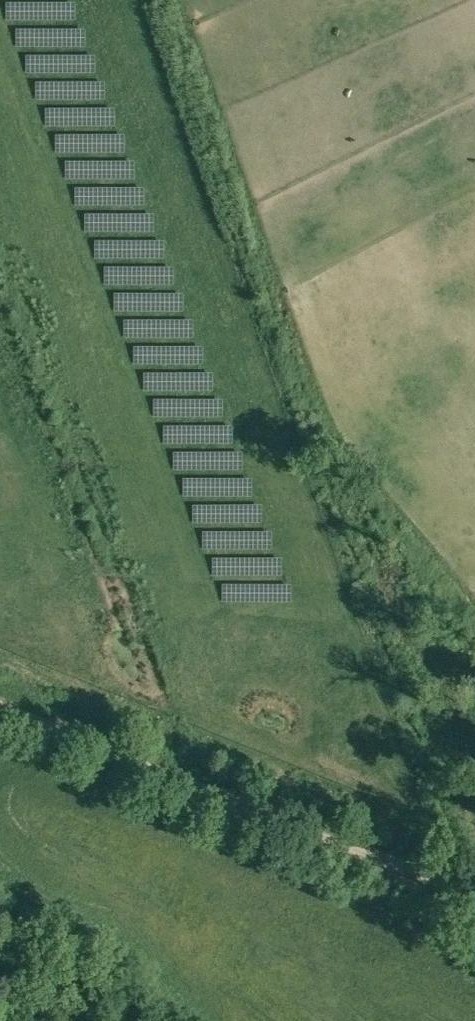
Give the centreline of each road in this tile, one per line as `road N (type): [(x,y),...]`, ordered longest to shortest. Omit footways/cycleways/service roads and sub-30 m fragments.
road 1 (track): [(474,896),(0,700)]

